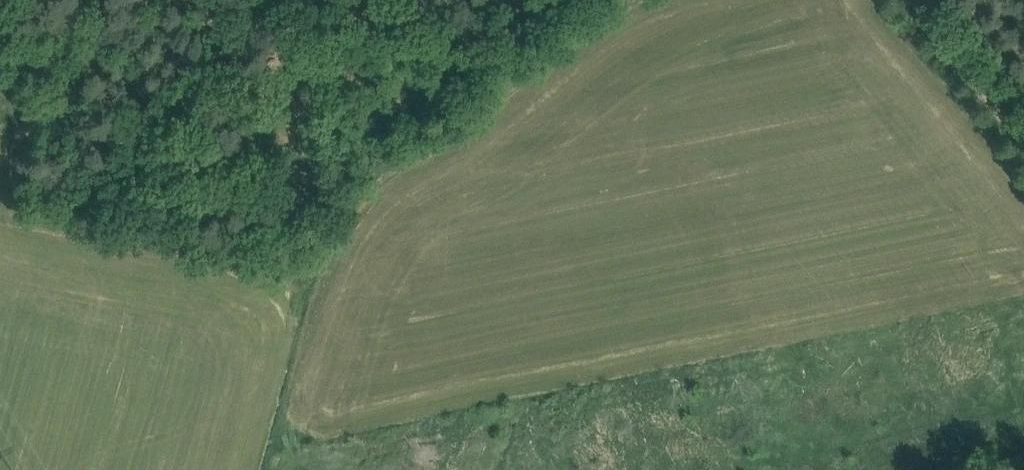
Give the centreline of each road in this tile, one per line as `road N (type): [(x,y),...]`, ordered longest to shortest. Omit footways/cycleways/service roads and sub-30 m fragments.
road 1 (track): [(381,0),(281,193),(292,275)]
road 2 (track): [(912,0),(1023,135)]

